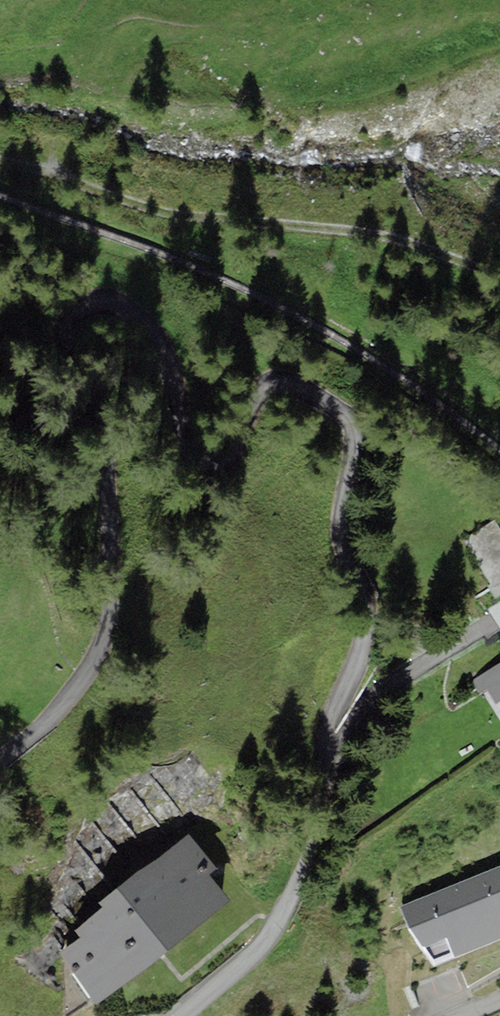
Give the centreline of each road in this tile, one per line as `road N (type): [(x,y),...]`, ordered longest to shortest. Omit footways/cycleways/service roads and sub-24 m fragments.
road 1 (residential): [(188,1015),(262,953),(287,914),(315,844),(329,712),(373,628),(347,525),(352,432),(342,412),(275,386),(261,396),(231,458),(218,469),(201,466),(152,327),(107,301),(68,321),(64,343),(91,396),(109,478),(111,598),(103,657),(56,714),(0,761)]
road 2 (track): [(499,278),(399,239),(175,214),(0,162)]

